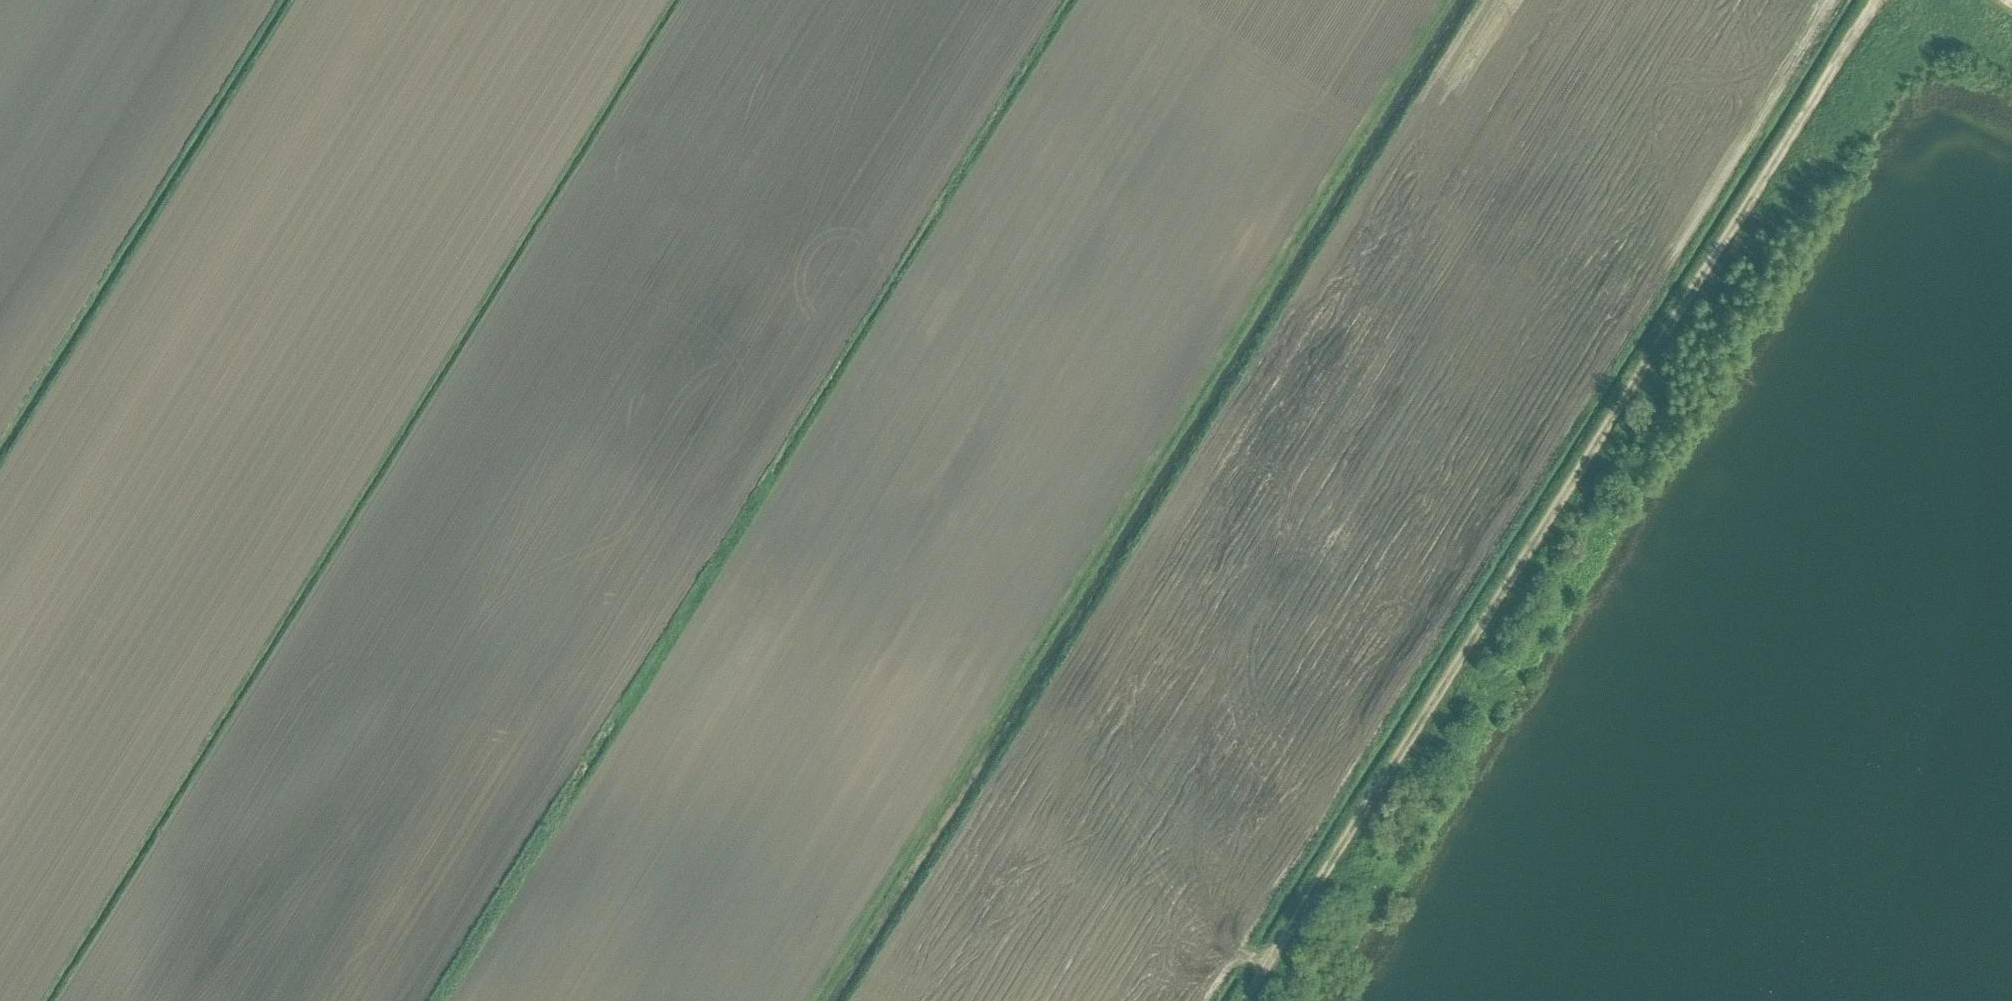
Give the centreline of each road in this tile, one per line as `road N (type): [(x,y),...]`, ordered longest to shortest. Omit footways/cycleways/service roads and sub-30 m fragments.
road 1 (track): [(1245,1000),(1878,0)]
road 2 (track): [(809,1000),(1441,0)]

